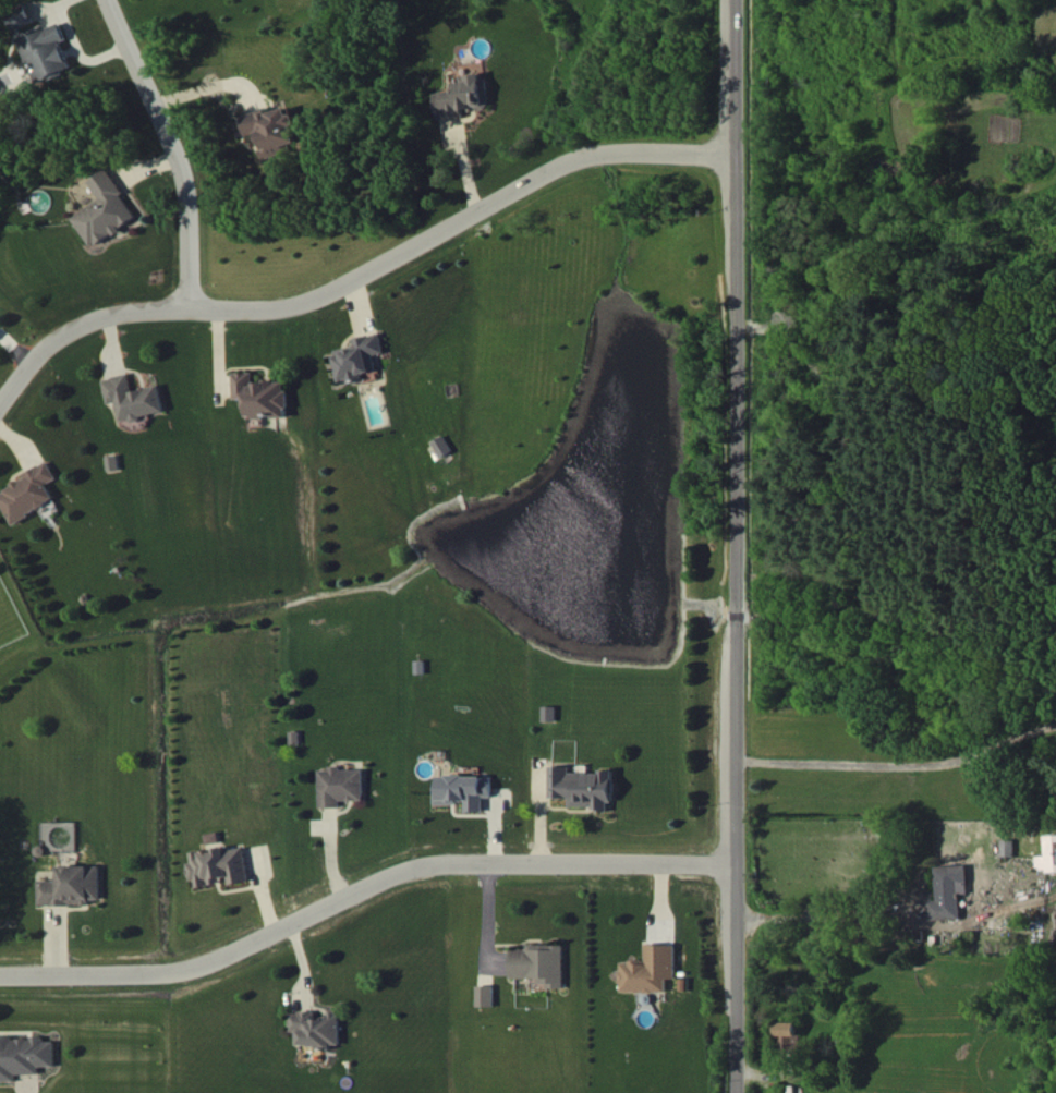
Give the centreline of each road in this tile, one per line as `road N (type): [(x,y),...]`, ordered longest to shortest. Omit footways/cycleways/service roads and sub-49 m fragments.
road 1 (residential): [(731,0),(724,1092)]
road 2 (residential): [(730,147),(568,151),(498,212),(363,274),(258,304),(171,291),(0,373)]
road 3 (residential): [(0,979),(133,972),(280,932),(381,879),(468,854),(585,849),(726,859)]
road 4 (residential): [(192,294),(197,212),(185,126),(114,22),(111,0)]

